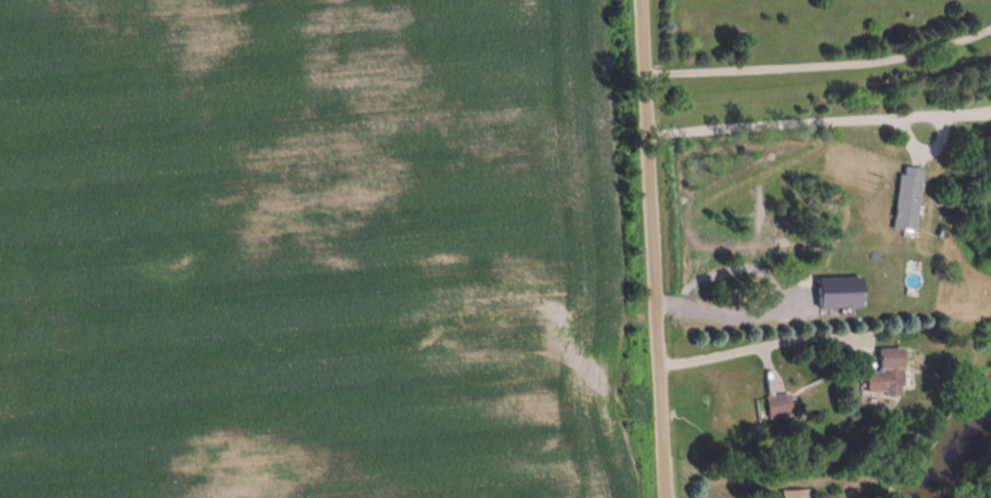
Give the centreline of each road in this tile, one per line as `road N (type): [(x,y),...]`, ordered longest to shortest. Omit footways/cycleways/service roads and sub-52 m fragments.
road 1 (residential): [(662,497),(639,0)]

